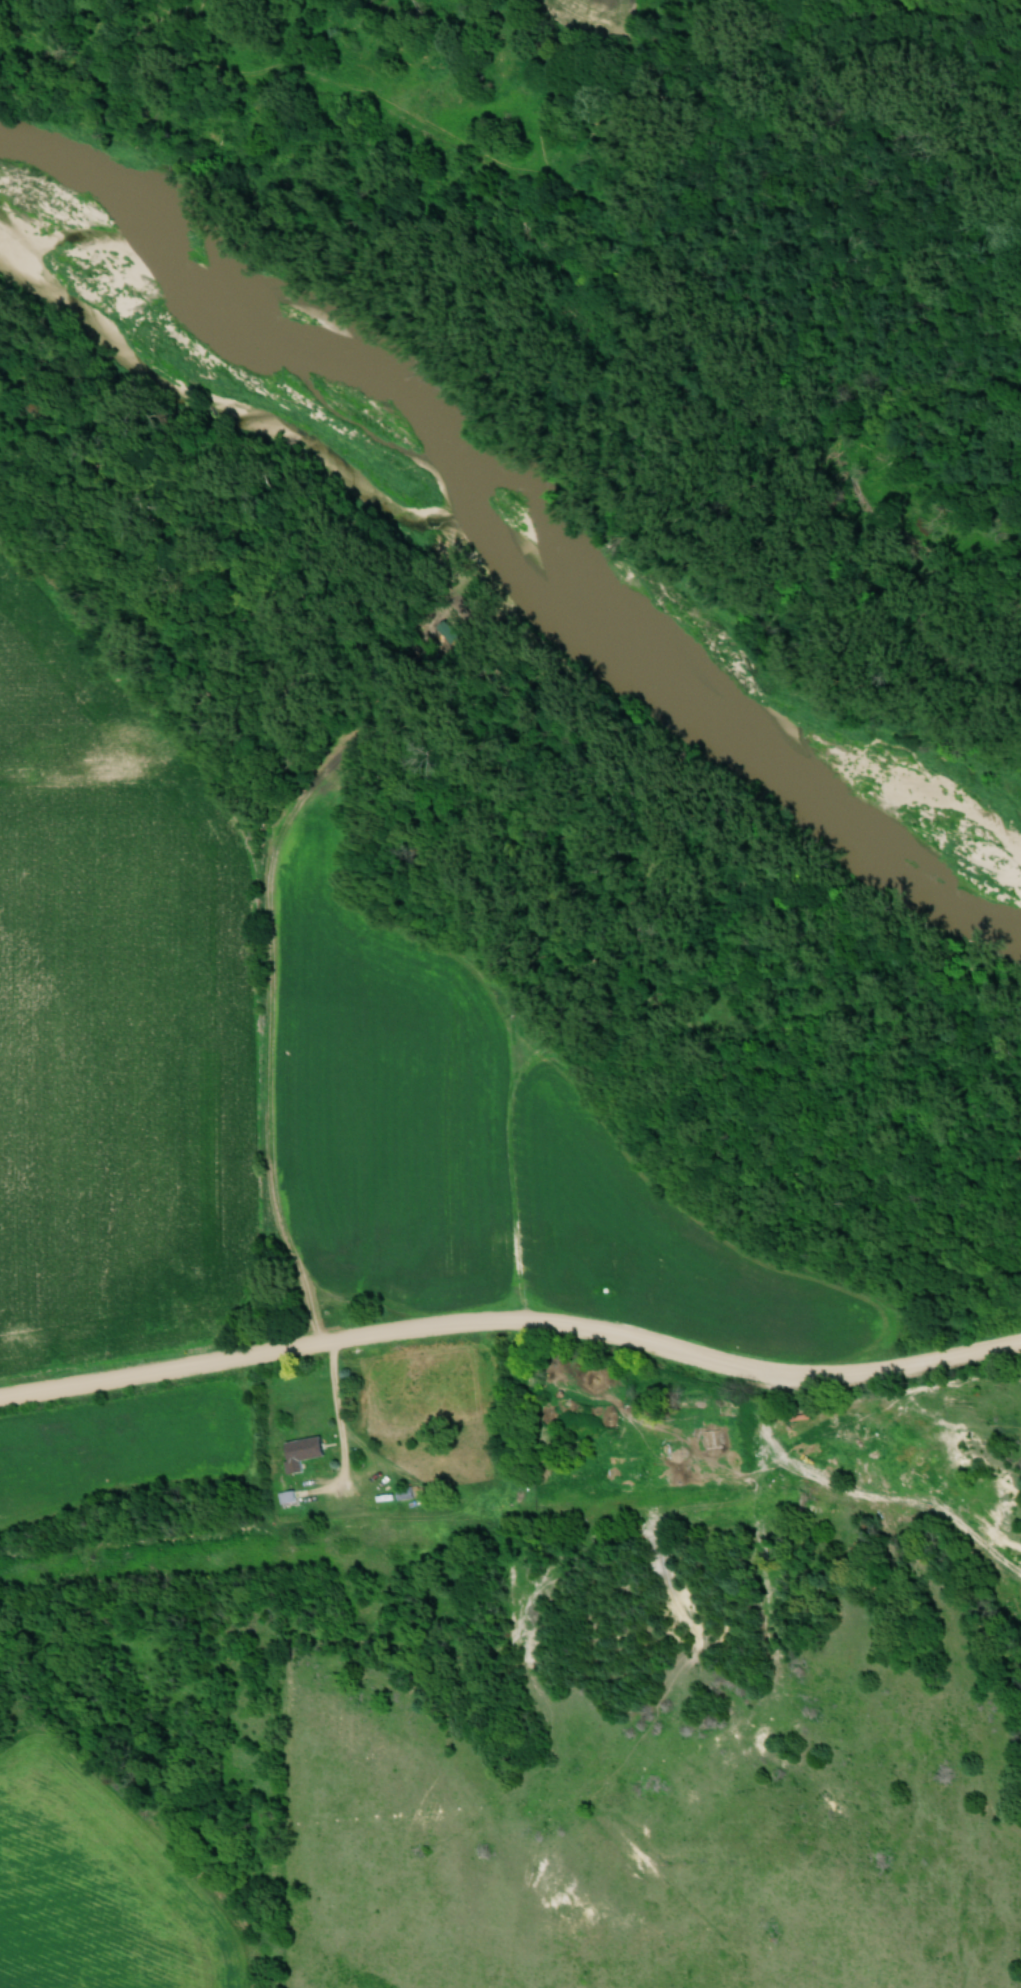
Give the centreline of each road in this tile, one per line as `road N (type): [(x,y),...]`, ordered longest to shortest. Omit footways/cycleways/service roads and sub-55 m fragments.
road 1 (tertiary): [(1020,1346),(864,1380),(794,1380),(700,1364),(630,1335),(531,1323),(417,1330),(0,1397)]

